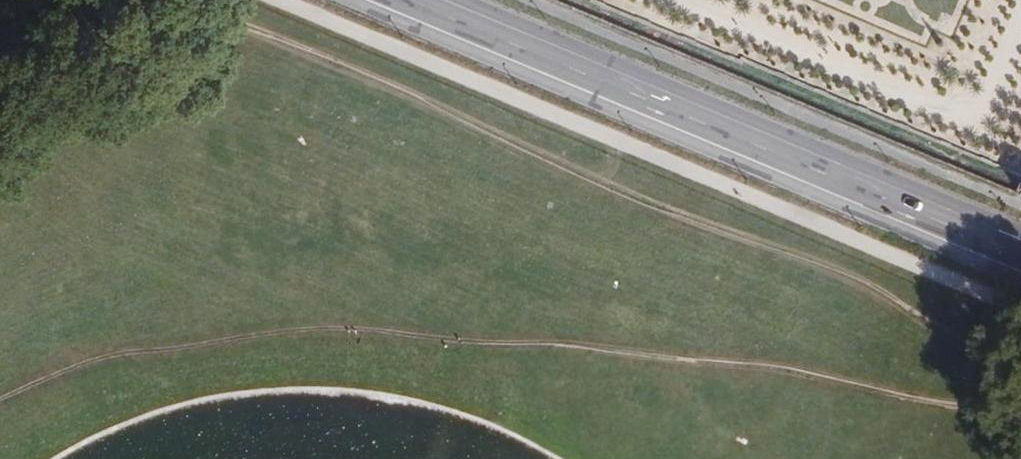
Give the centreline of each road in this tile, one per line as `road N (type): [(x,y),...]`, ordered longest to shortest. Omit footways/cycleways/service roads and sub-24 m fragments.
road 1 (track): [(0,400),(129,353),(359,329),(787,366),(958,406),(1020,409)]
road 2 (primary): [(431,0),(1020,249)]

